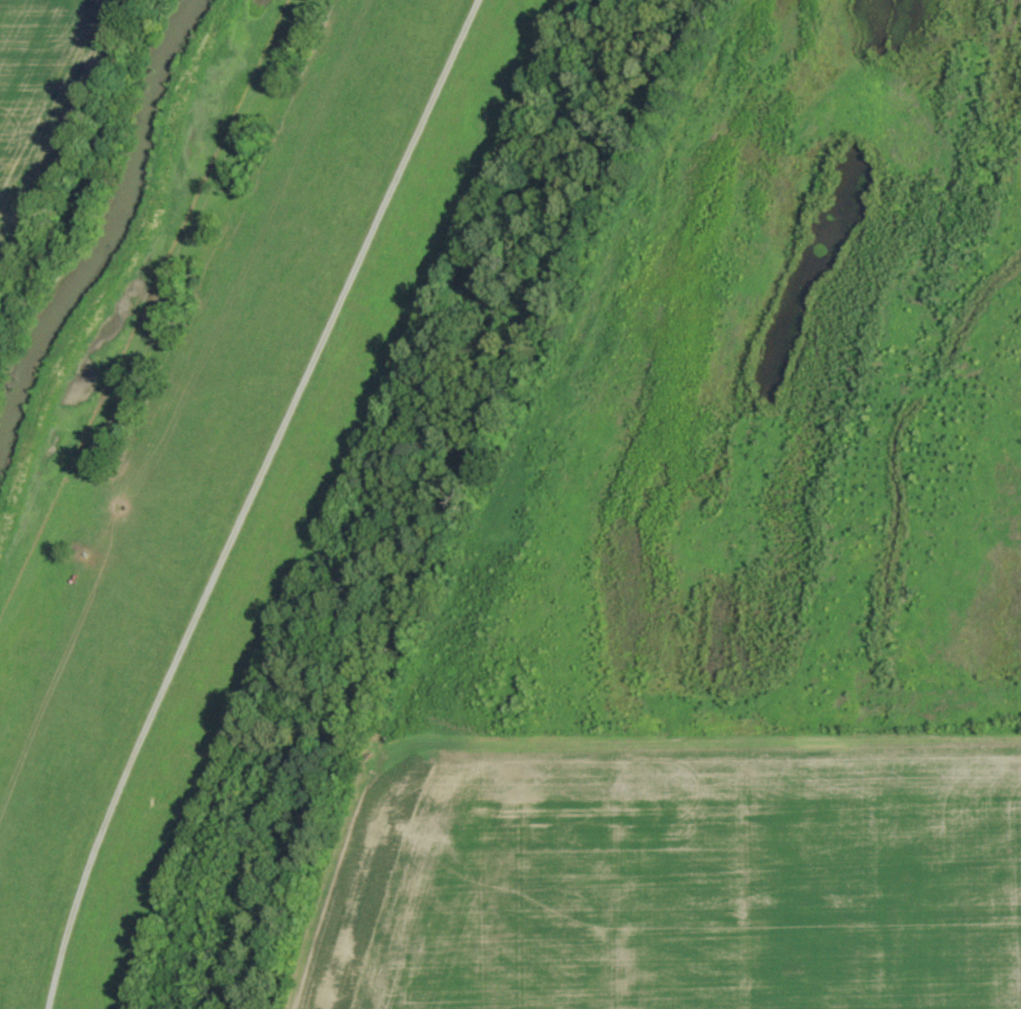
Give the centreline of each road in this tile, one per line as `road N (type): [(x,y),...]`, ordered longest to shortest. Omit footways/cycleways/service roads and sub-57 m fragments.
road 1 (track): [(50,1008),(111,811),(480,0)]

